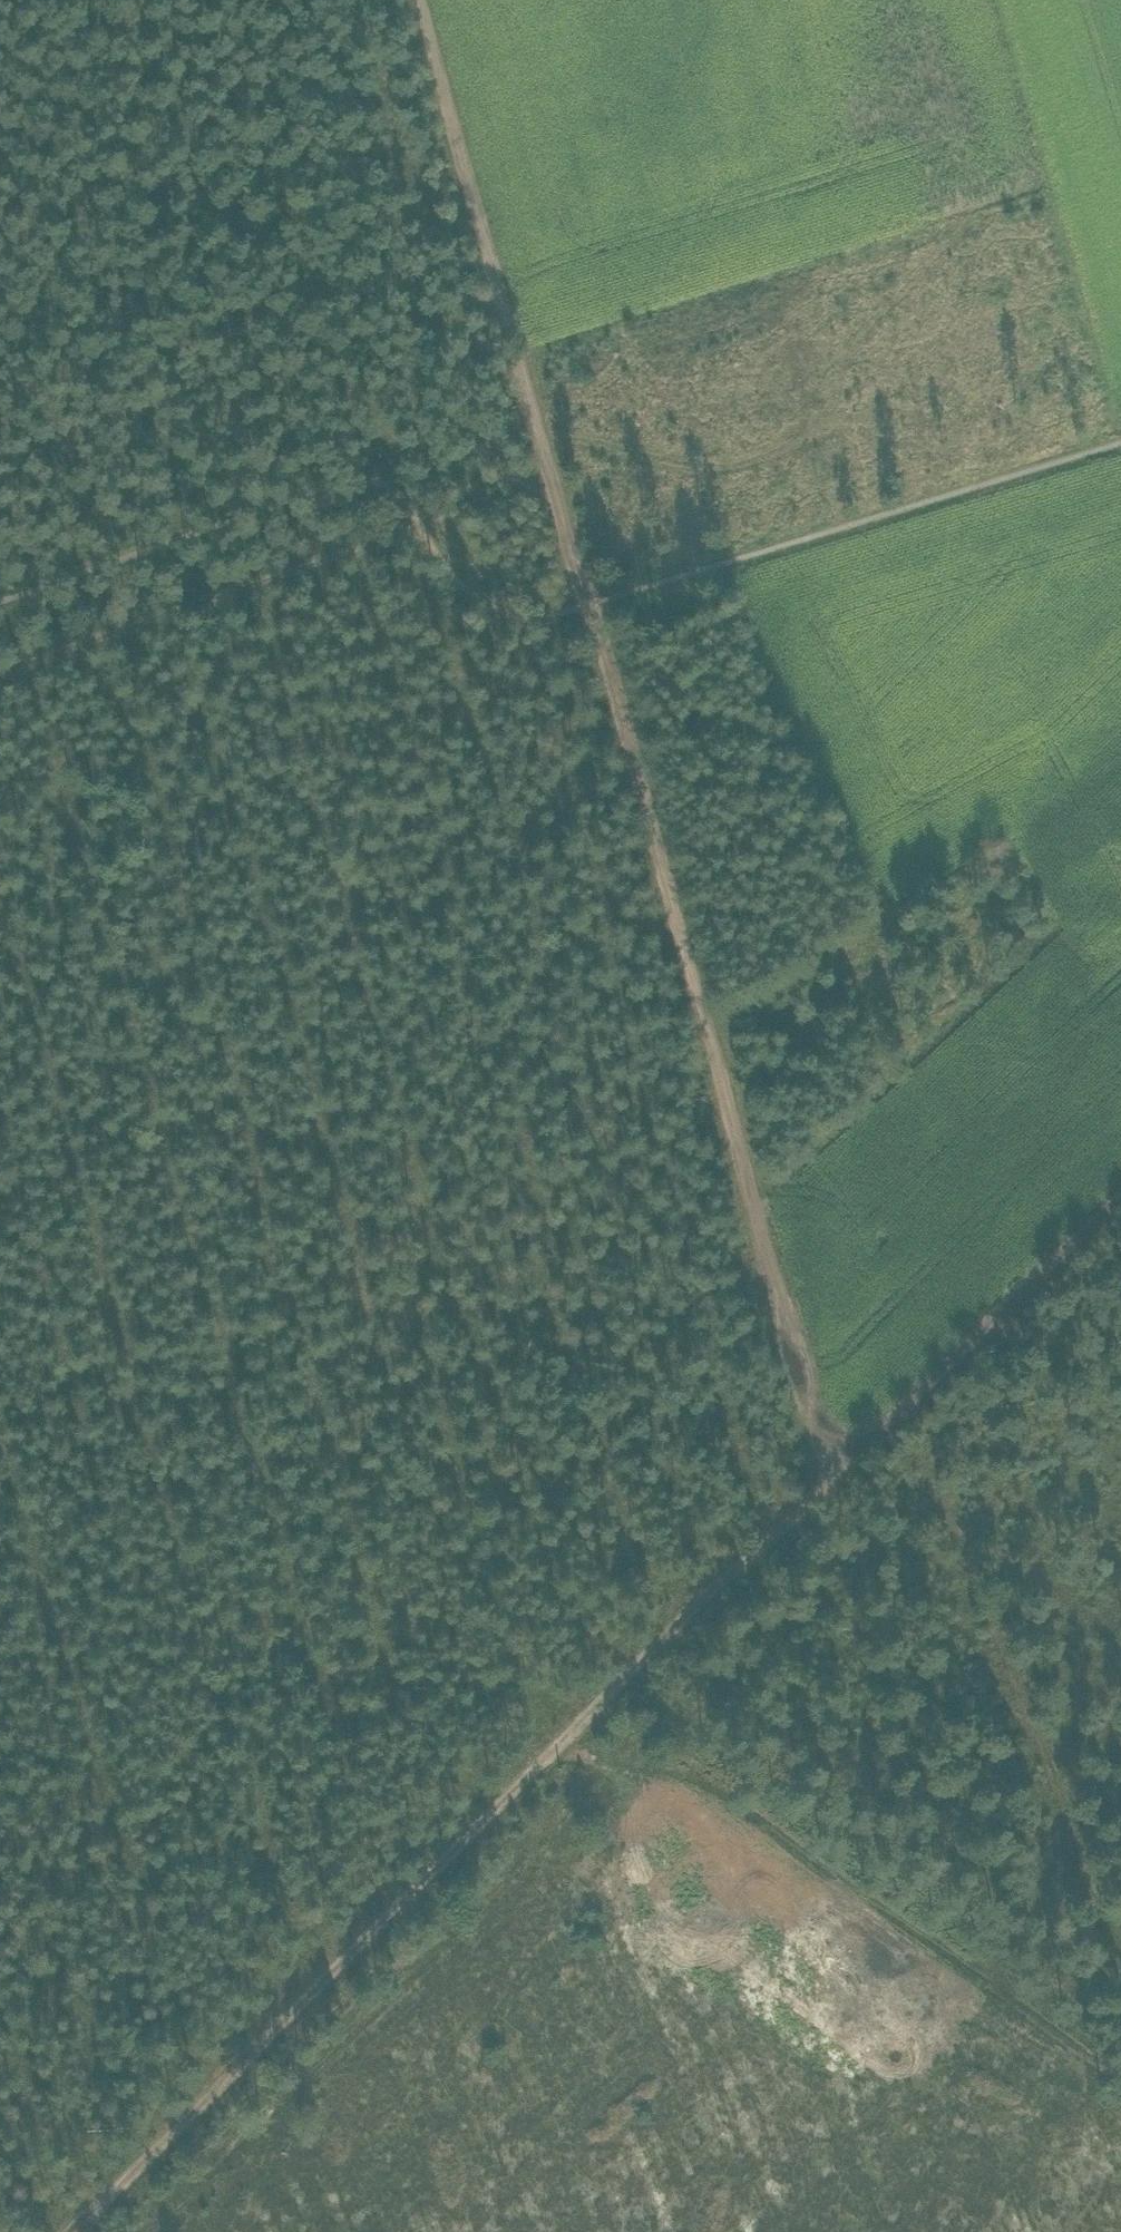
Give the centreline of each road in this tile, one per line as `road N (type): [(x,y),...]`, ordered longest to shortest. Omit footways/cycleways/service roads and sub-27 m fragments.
road 1 (track): [(76,2231),(829,1486)]
road 2 (track): [(829,1486),(590,606)]
road 3 (track): [(829,1486),(943,1518),(1120,1948)]
road 4 (track): [(564,509),(423,0)]
road 5 (track): [(418,523),(0,669)]
road 6 (track): [(829,1486),(1120,1196)]
road 7 (track): [(564,509),(504,477),(474,486),(418,523)]

